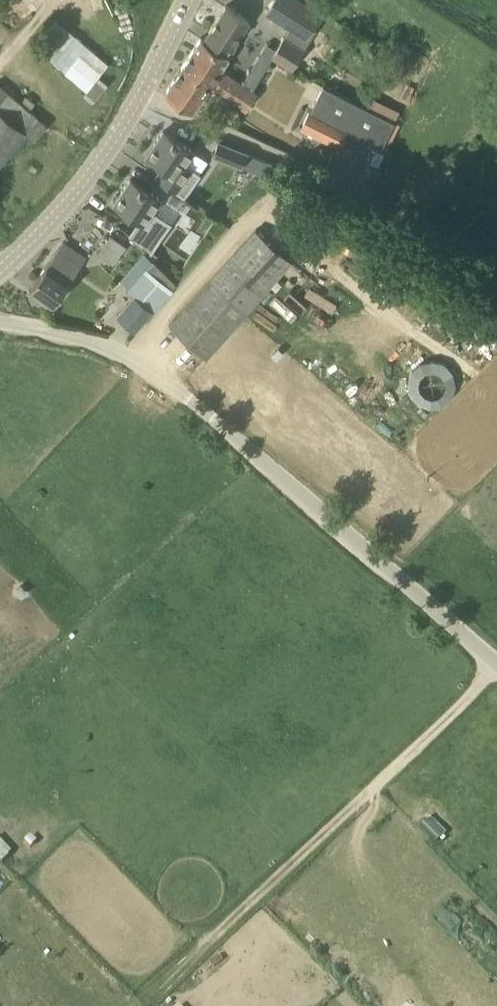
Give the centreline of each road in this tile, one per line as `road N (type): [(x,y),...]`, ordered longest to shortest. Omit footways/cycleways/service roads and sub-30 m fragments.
road 1 (unclassified): [(496,666),(163,380),(84,339),(0,320)]
road 2 (track): [(151,993),(496,669)]
road 3 (track): [(496,272),(296,158),(141,94)]
road 4 (unclassified): [(0,270),(107,151),(189,0)]

